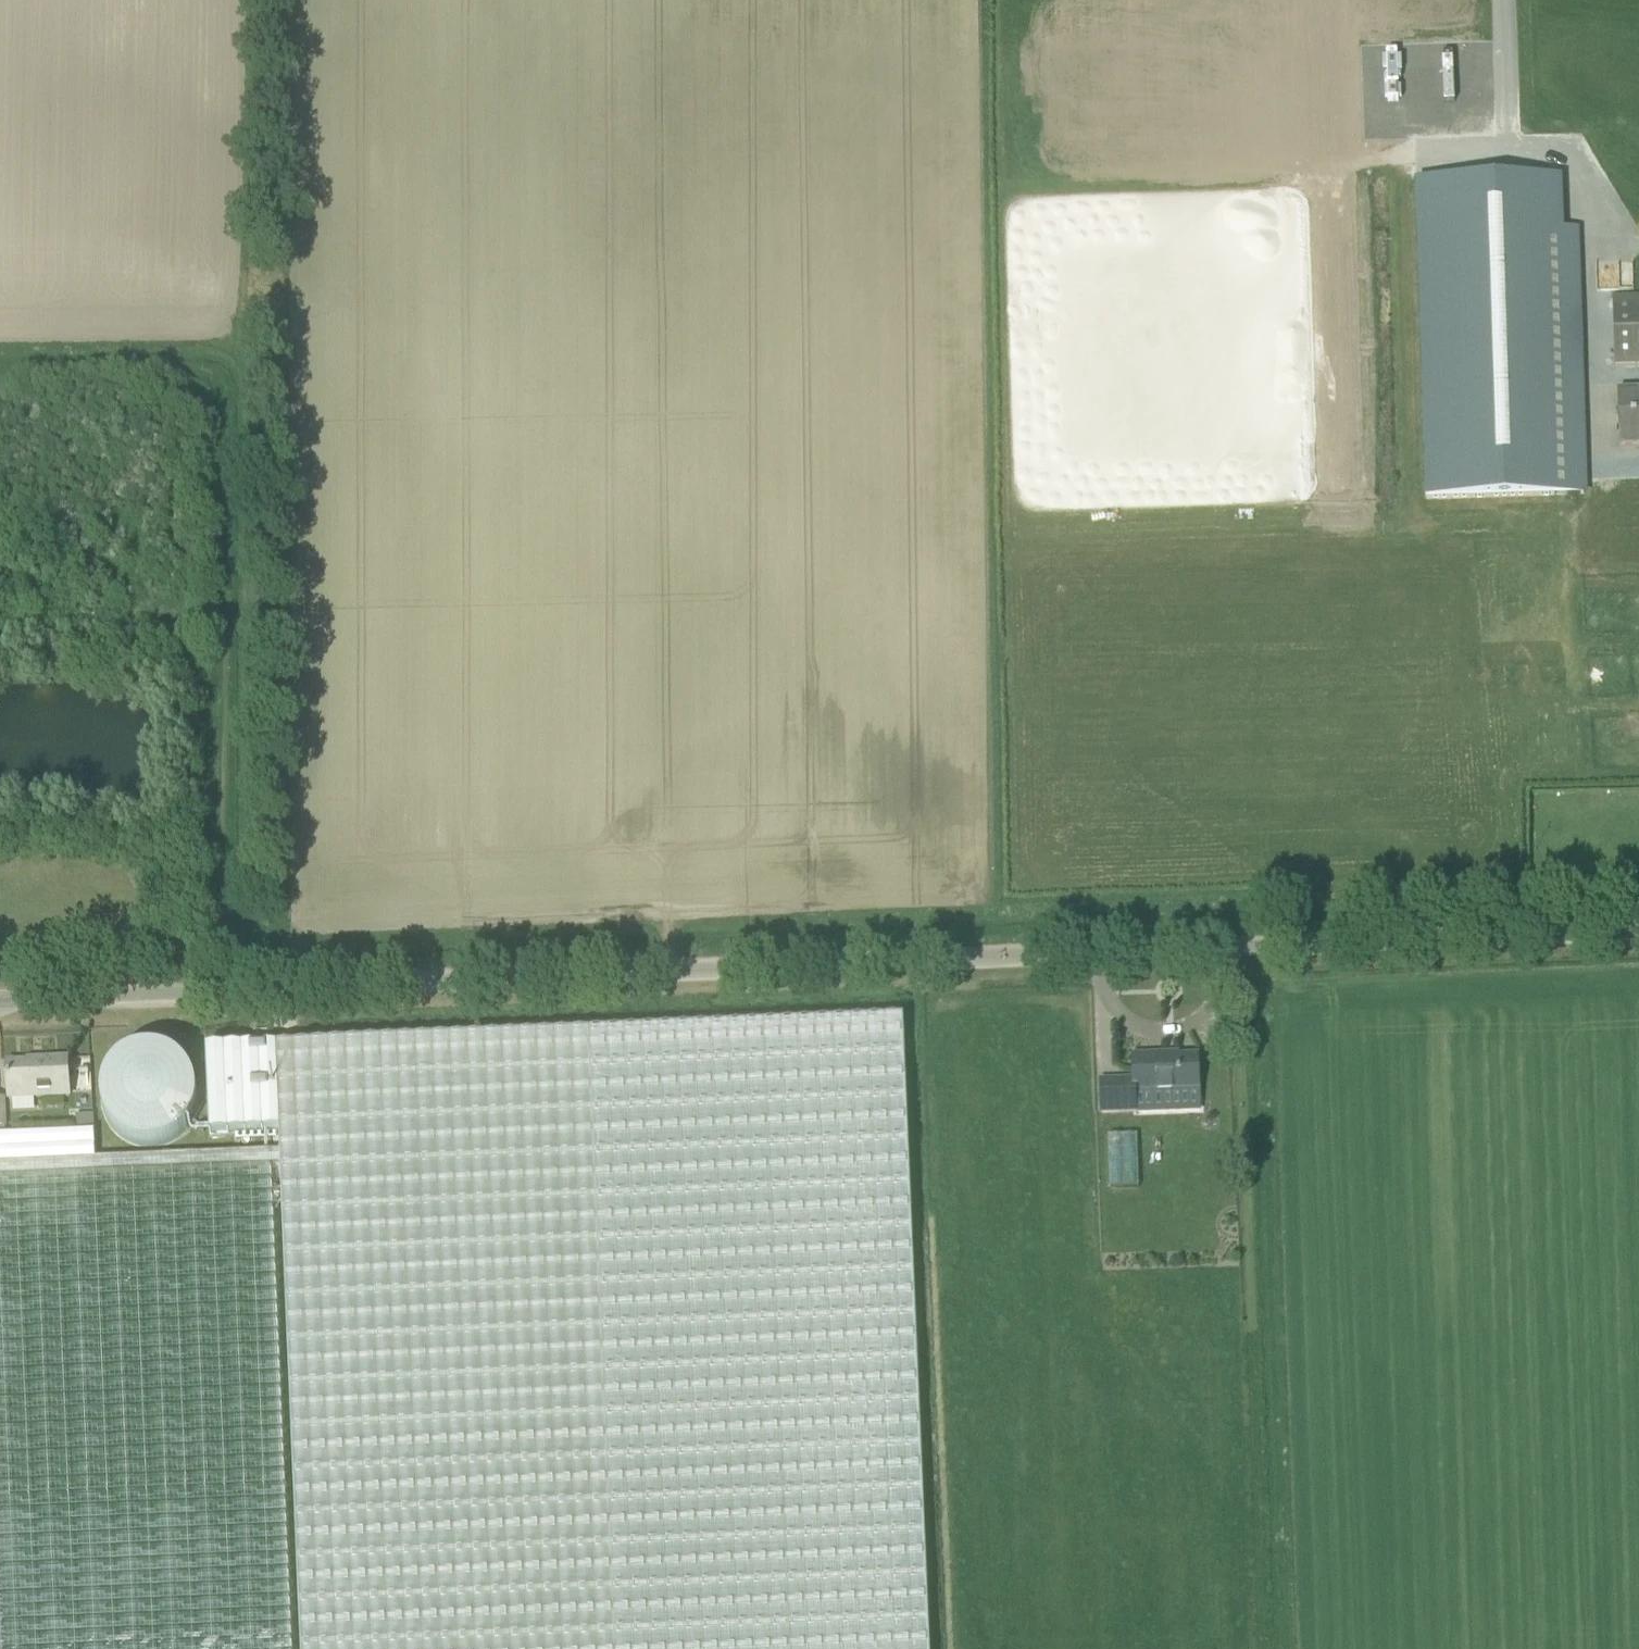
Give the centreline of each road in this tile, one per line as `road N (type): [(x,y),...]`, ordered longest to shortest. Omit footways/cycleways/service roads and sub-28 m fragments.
road 1 (unclassified): [(1638,948),(0,1006)]

